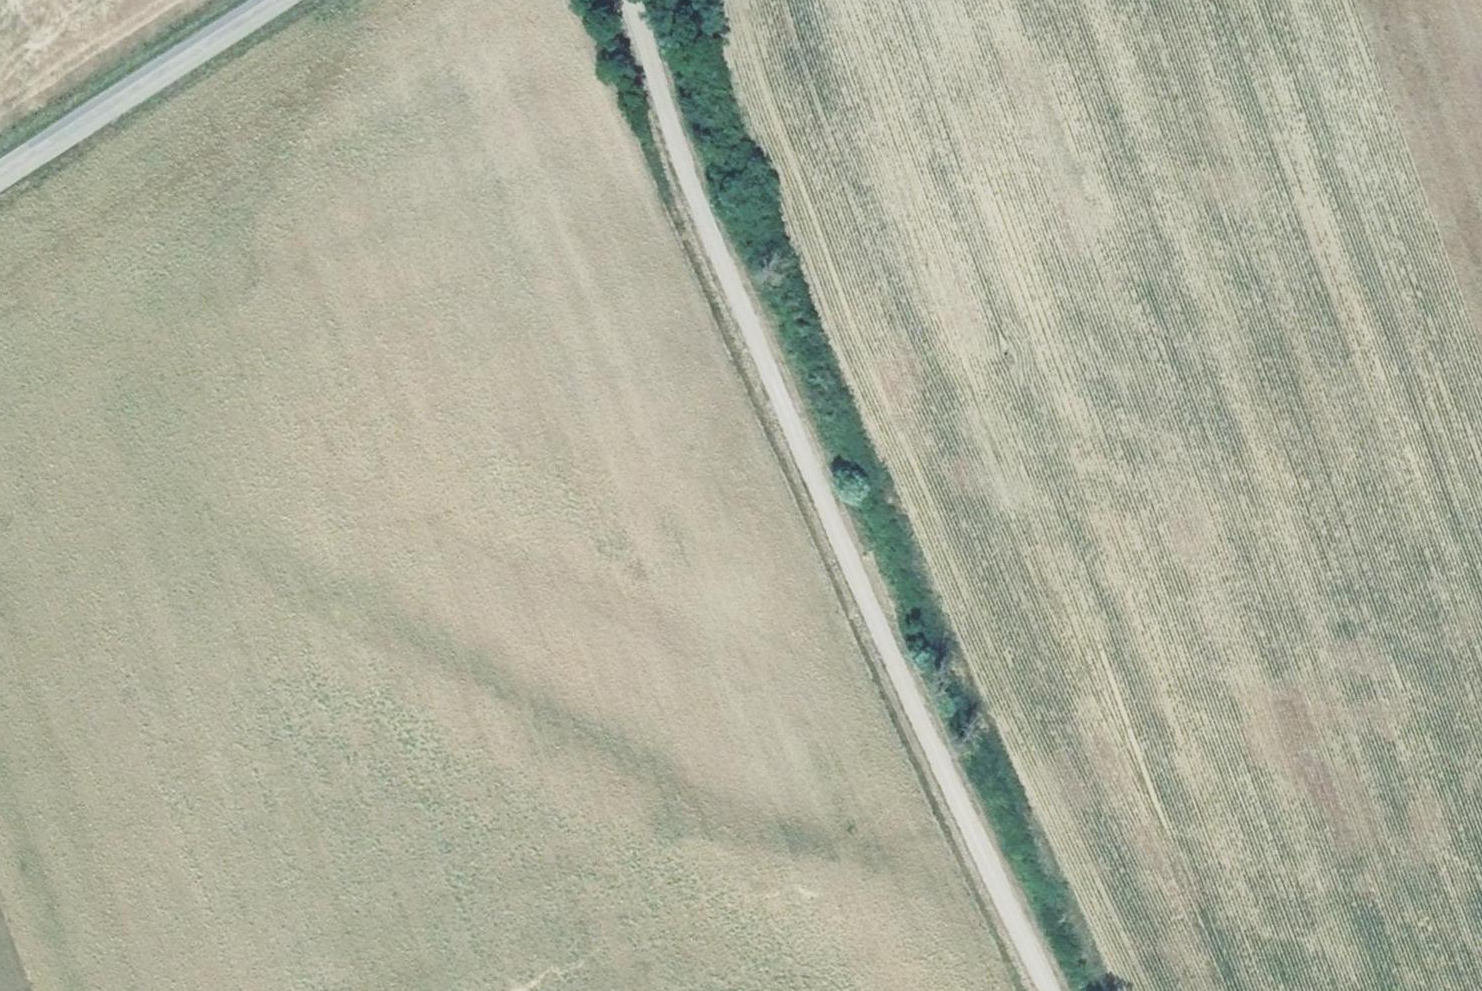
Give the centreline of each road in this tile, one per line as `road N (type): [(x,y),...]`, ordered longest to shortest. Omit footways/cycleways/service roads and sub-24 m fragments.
road 1 (unclassified): [(1047,990),(916,717),(727,274),(633,0)]
road 2 (tertiary): [(277,0),(0,175)]

